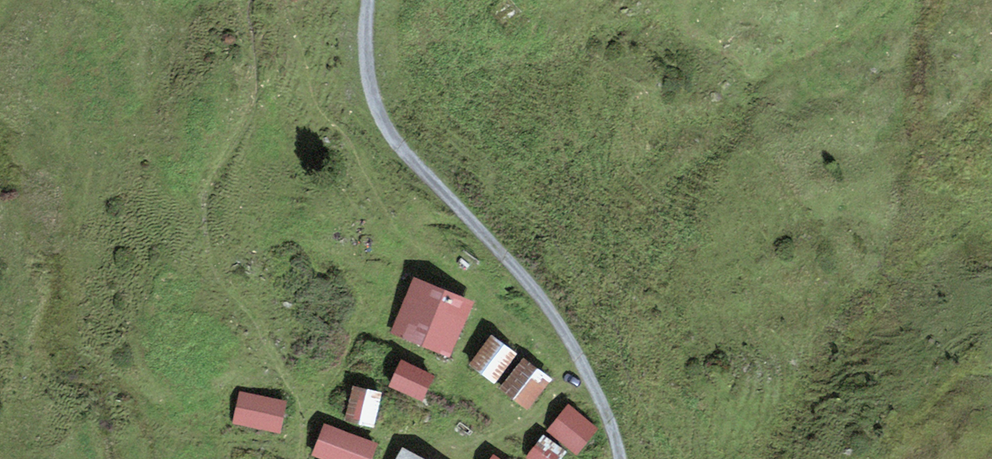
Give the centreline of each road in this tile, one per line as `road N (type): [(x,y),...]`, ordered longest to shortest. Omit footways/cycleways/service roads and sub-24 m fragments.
road 1 (track): [(596,389),(519,272),(386,126),(368,73),(367,0)]

